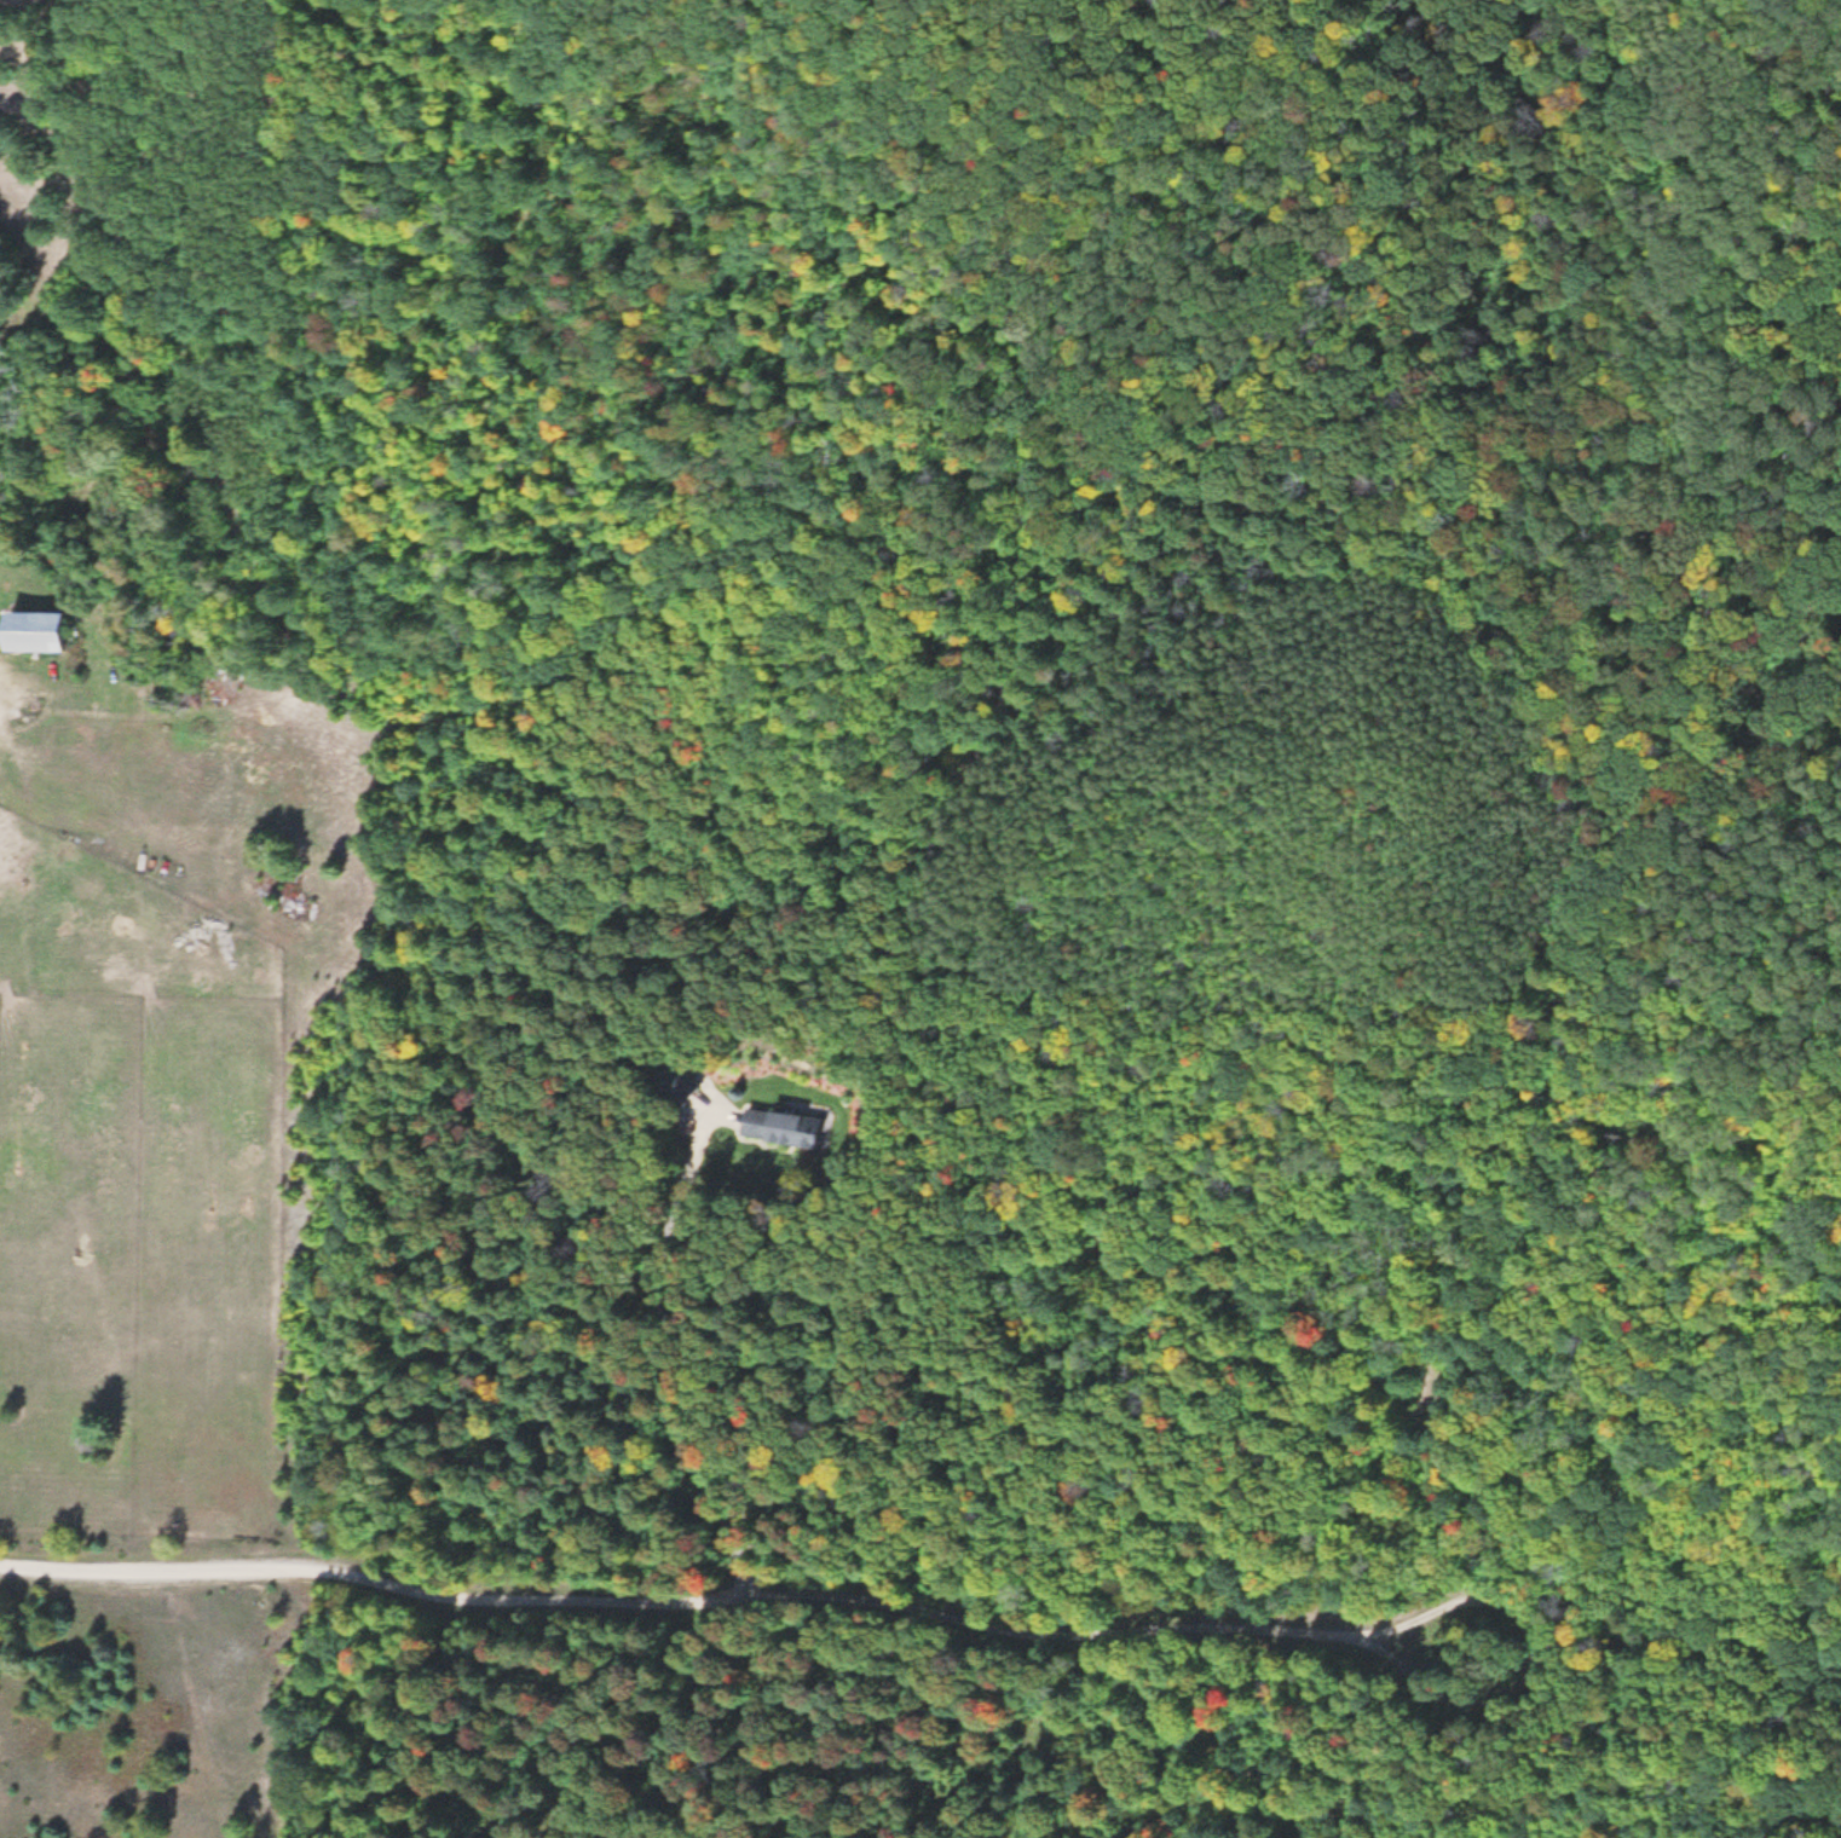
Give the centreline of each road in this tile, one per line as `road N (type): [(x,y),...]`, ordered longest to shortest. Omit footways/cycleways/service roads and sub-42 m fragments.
road 1 (residential): [(0,1565),(322,1566),(444,1599),(709,1600),(750,1590),(844,1595),(1043,1635),(1216,1625),(1384,1641)]
road 2 (residential): [(1384,1641),(1472,1600),(1520,1607),(1557,1634),(1547,1671),(1513,1706),(1478,1710),(1441,1699),(1384,1641)]

